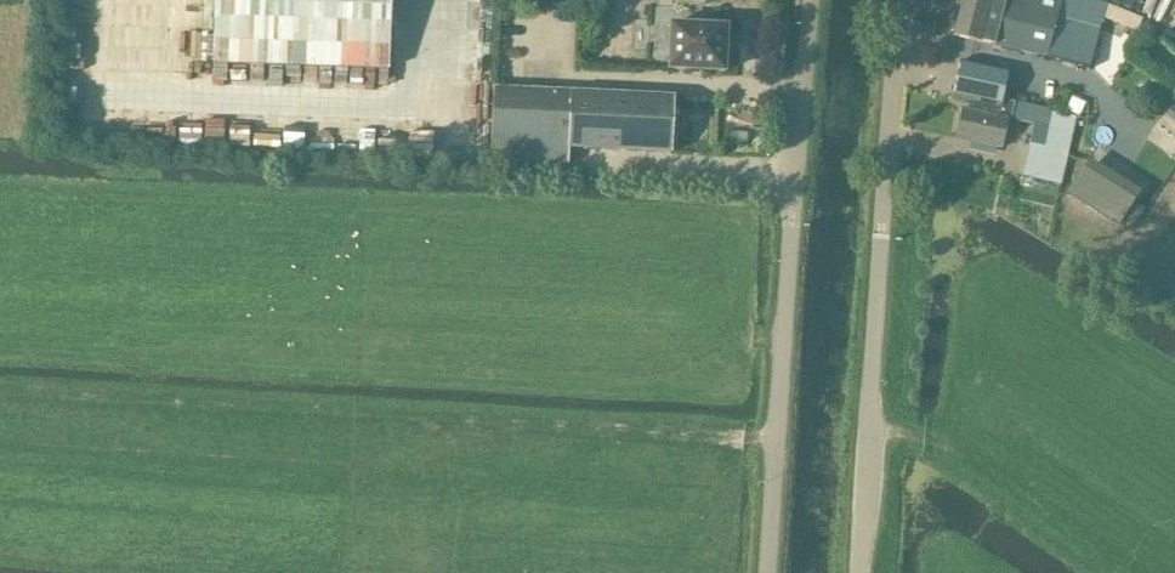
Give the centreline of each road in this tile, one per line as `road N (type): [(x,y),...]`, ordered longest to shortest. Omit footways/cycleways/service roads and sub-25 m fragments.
road 1 (unclassified): [(860,572),(902,0)]
road 2 (unclassified): [(773,572),(811,0)]

